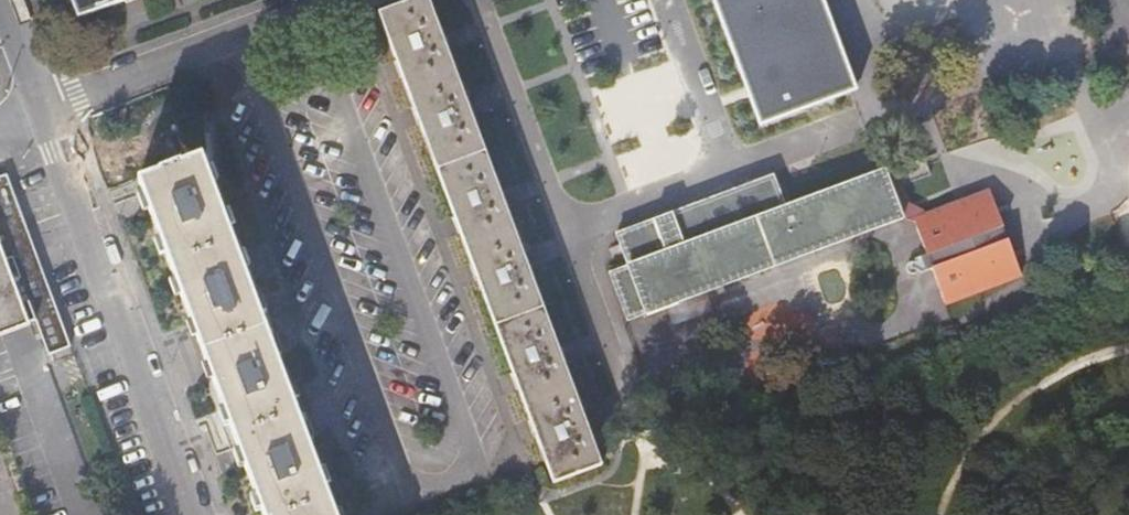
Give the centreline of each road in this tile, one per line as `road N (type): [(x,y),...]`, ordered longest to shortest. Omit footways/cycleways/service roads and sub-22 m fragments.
road 1 (residential): [(422,514),(475,490),(311,15)]
road 2 (residential): [(227,46),(399,514)]
road 3 (residential): [(36,113),(192,514)]
road 4 (residential): [(36,113),(227,46)]

